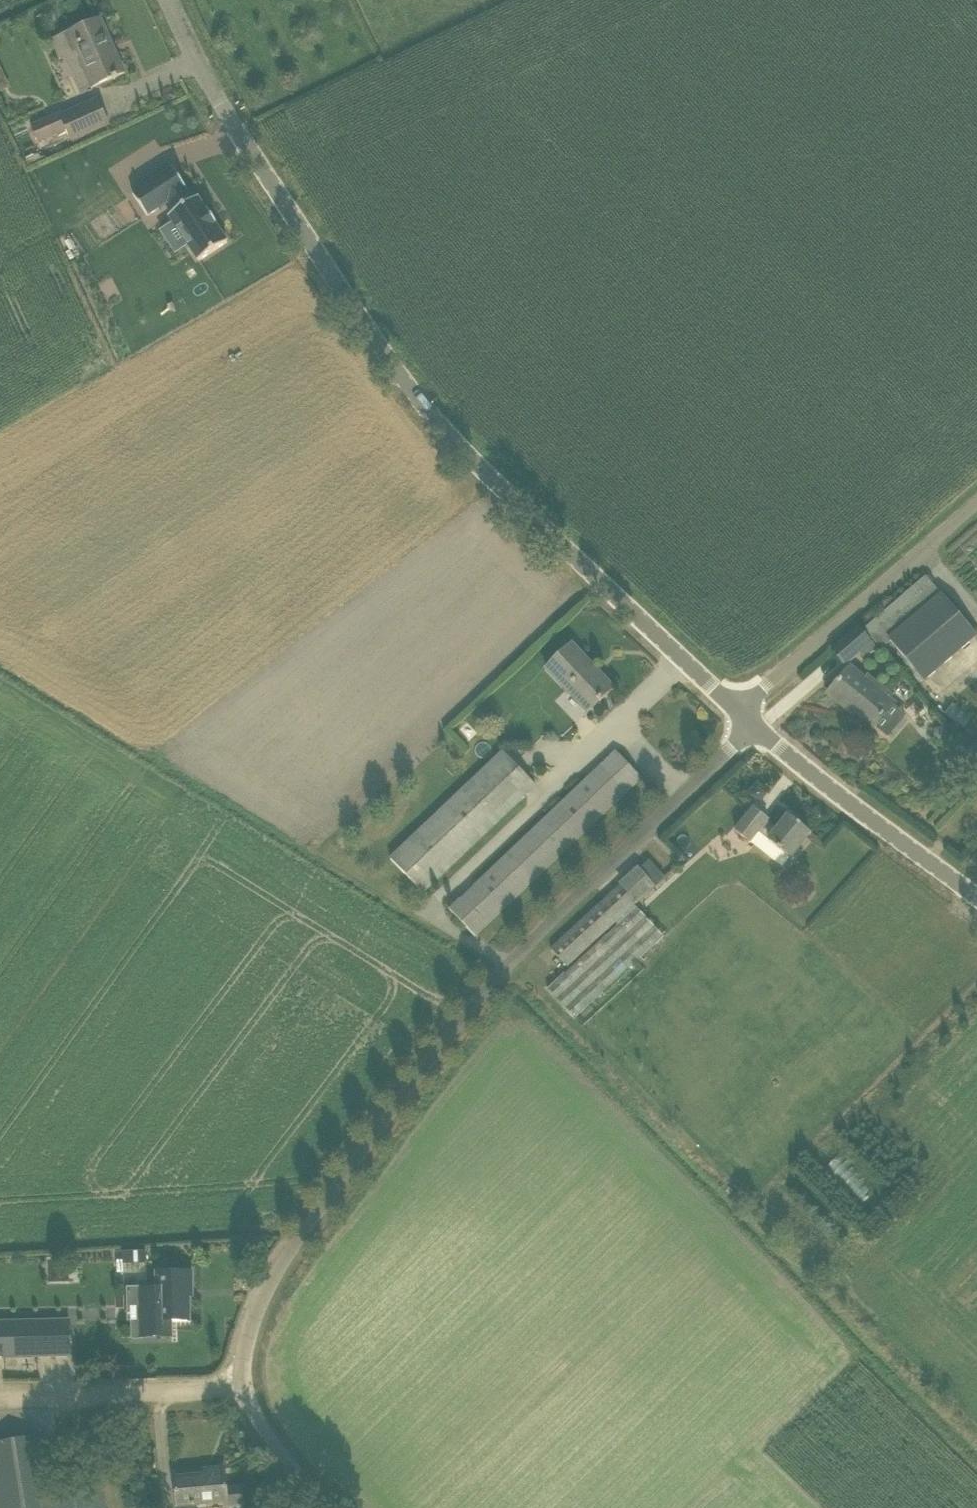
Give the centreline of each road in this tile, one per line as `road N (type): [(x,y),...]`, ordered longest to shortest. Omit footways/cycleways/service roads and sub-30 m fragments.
road 1 (unclassified): [(329,1507),(280,1454),(236,1381),(270,1287),(553,917),(753,730)]
road 2 (unclassified): [(736,714),(417,408),(329,298),(157,0)]
road 3 (unclassified): [(736,714),(976,505)]
road 4 (unclassified): [(976,901),(753,730)]
road 5 (track): [(0,1395),(166,1395),(212,1392),(236,1381)]

